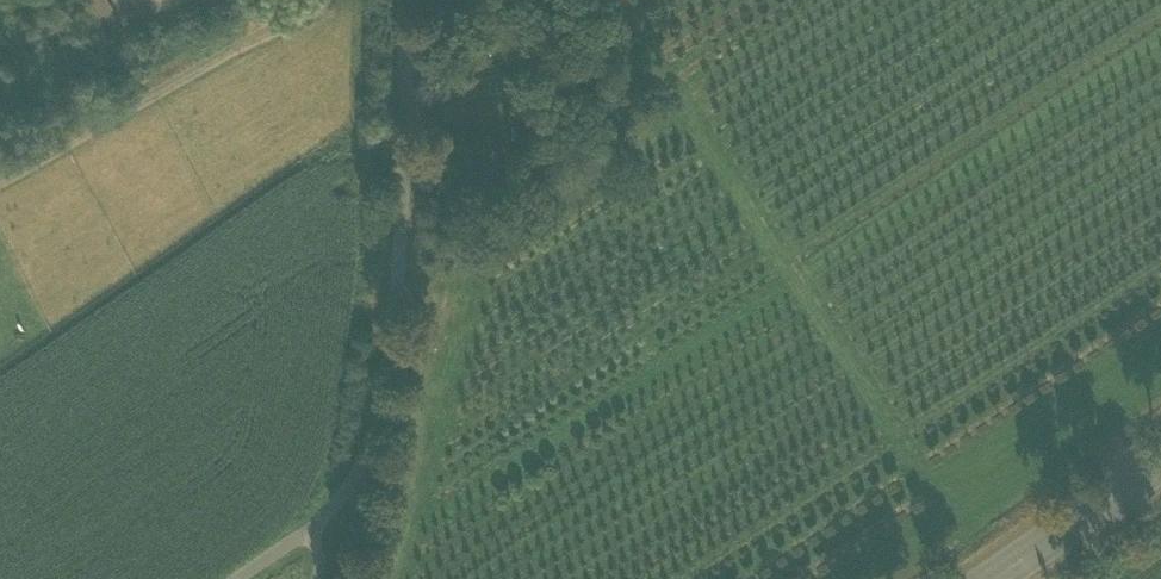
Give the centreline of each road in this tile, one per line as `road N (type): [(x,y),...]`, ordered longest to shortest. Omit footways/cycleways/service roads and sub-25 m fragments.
road 1 (unclassified): [(324,522),(360,474),(400,188),(403,0)]
road 2 (primary): [(1160,461),(991,578)]

